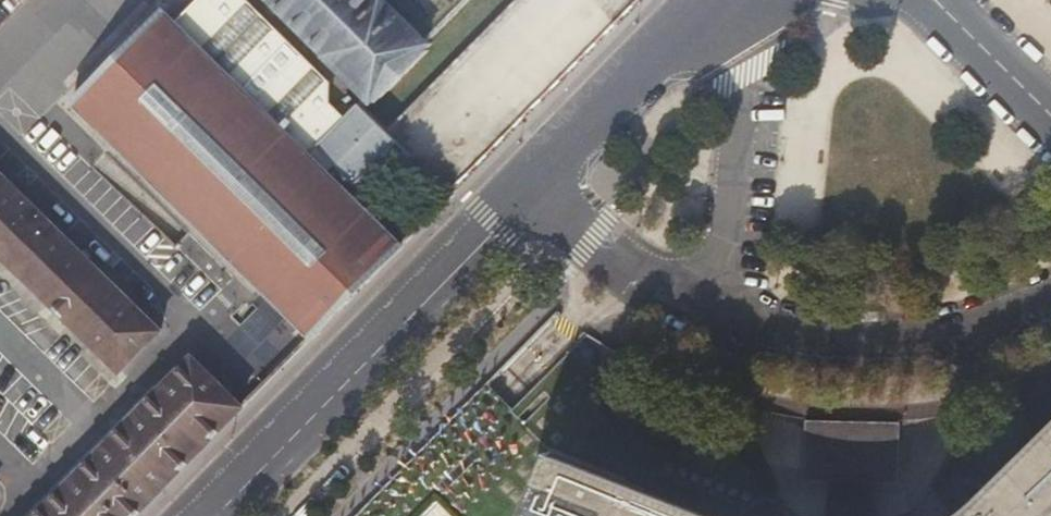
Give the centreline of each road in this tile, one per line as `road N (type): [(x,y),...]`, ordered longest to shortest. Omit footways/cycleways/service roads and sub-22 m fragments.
road 1 (tertiary): [(540,181),(210,515)]
road 2 (residential): [(724,318),(780,334),(873,344),(952,335),(1050,301)]
road 3 (residential): [(724,318),(754,0)]
road 4 (tertiary): [(713,0),(540,181)]
road 5 (residential): [(540,181),(593,238),(657,285),(724,318)]
road 6 (residential): [(1050,110),(936,2)]

